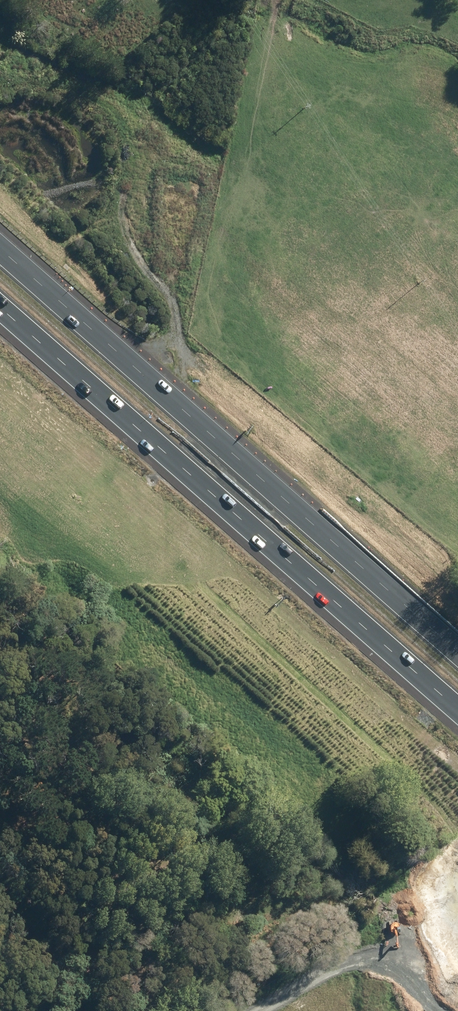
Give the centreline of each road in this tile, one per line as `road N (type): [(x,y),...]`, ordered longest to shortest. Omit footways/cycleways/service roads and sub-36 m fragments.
road 1 (motorway): [(457,695),(0,293)]
road 2 (motorway): [(0,243),(457,645)]
road 3 (track): [(169,391),(181,370),(175,315),(125,239),(124,179)]

